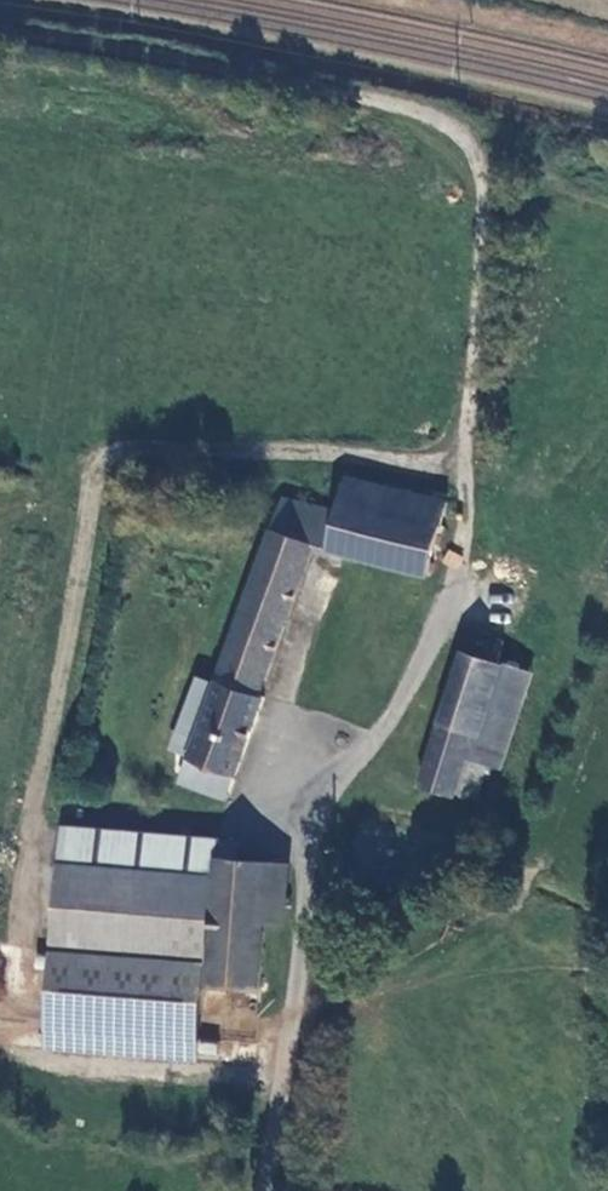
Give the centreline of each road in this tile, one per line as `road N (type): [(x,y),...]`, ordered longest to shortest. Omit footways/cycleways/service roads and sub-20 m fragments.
road 1 (track): [(0,23),(261,71),(423,110),(463,132),(477,153),(486,198),(463,465),(464,540)]
road 2 (track): [(463,465),(186,448),(117,456),(91,501),(38,795),(0,892)]

